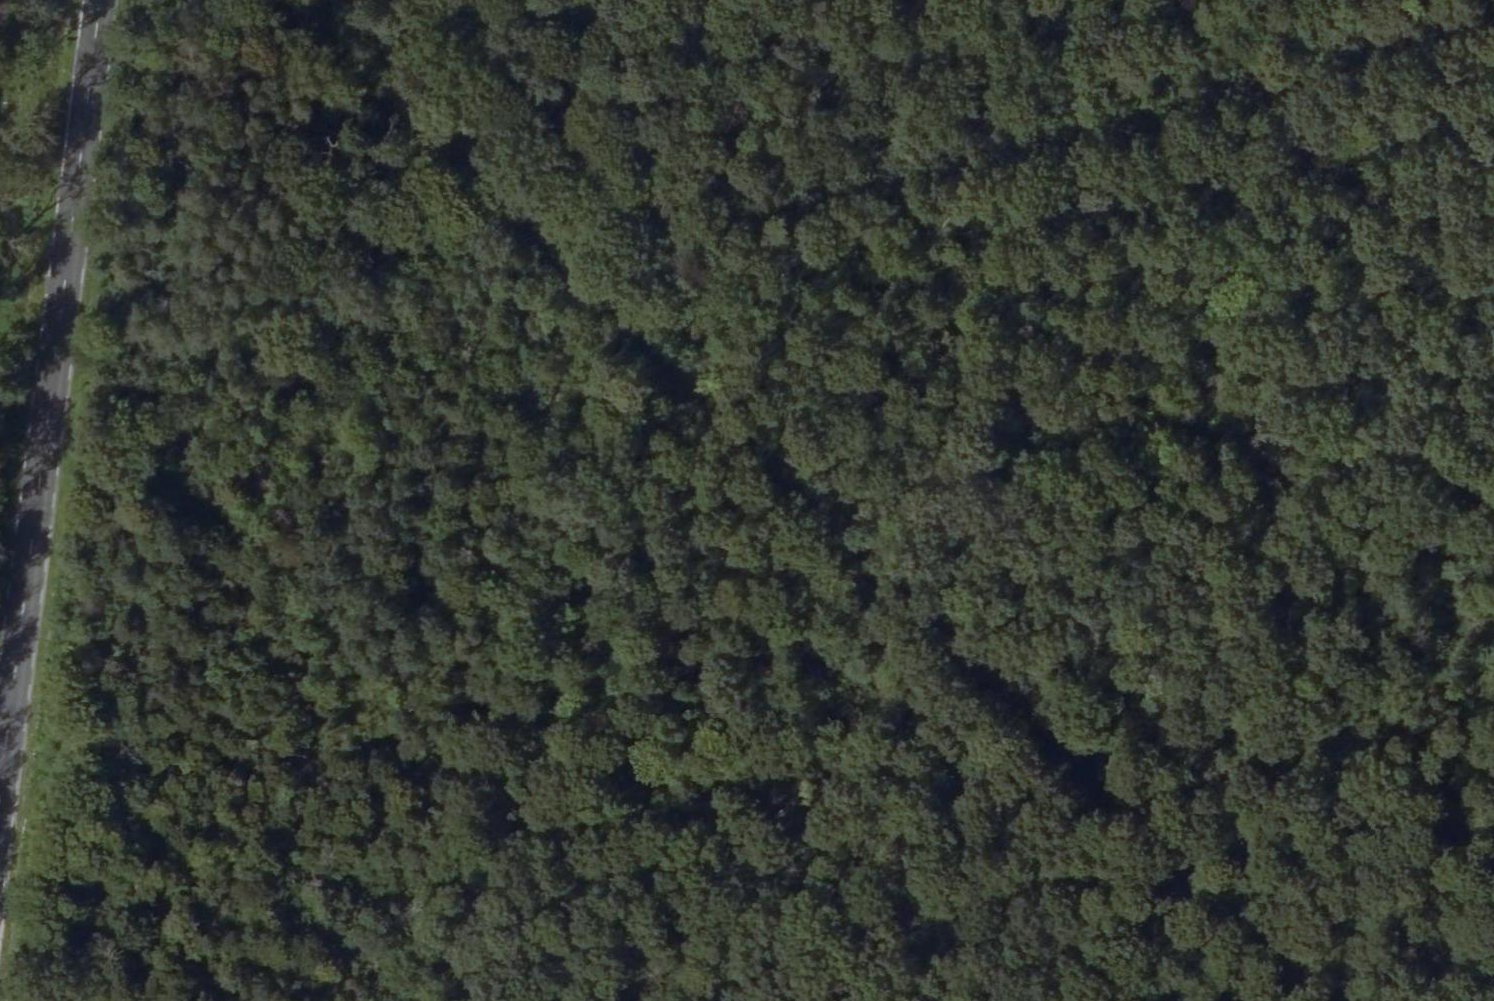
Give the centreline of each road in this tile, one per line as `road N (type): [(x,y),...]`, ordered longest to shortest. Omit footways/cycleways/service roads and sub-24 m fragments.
road 1 (primary): [(106,0),(0,880)]

